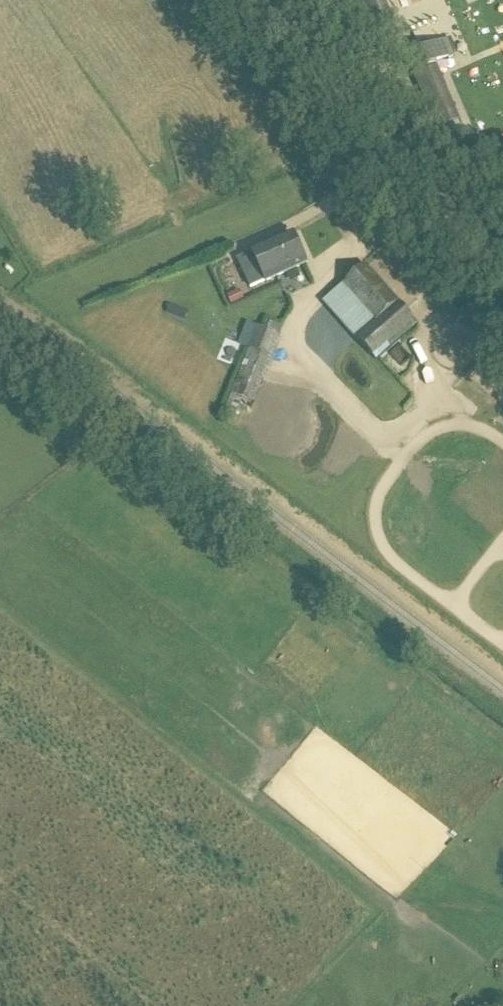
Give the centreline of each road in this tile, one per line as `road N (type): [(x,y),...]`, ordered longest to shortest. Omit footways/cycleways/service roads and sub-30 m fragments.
road 1 (unclassified): [(502,269),(259,0)]

